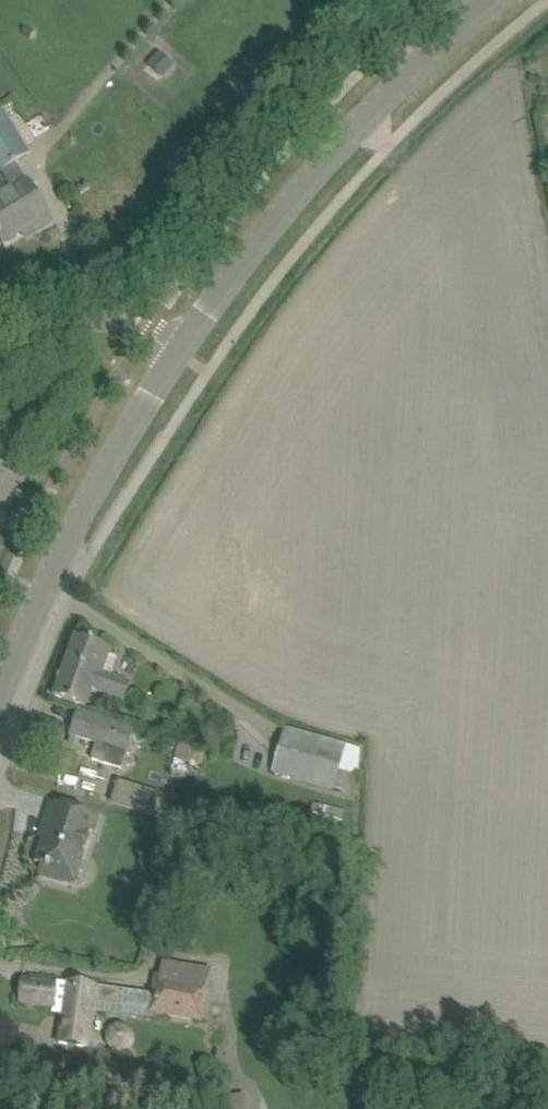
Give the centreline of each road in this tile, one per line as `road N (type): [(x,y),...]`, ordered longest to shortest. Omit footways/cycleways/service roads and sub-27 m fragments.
road 1 (secondary): [(180,350),(363,119),(491,0)]
road 2 (secondary): [(0,698),(84,510),(180,350)]
road 3 (unclassified): [(180,350),(151,329),(104,318),(0,357)]

